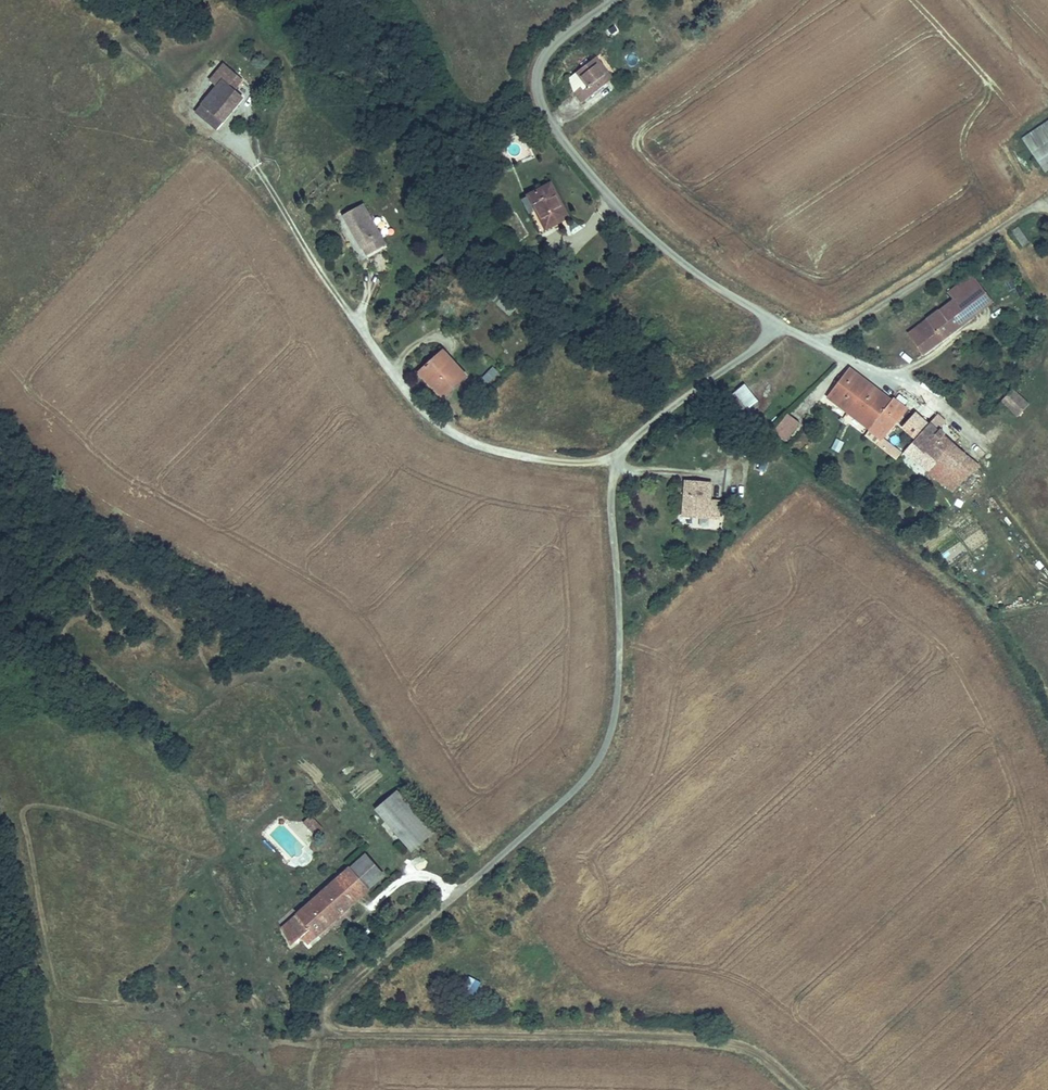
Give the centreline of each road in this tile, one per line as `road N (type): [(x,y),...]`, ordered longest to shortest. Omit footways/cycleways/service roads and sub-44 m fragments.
road 1 (unclassified): [(610,0),(569,26),(534,72),(544,111),(604,191),(667,253),(769,319),(771,328),(748,356),(676,404),(617,458),(611,515),(618,690),(609,742),(578,784),(334,1001),(328,1015)]
road 2 (track): [(795,1089),(763,1058),(727,1041),(342,1032),(328,1015)]

